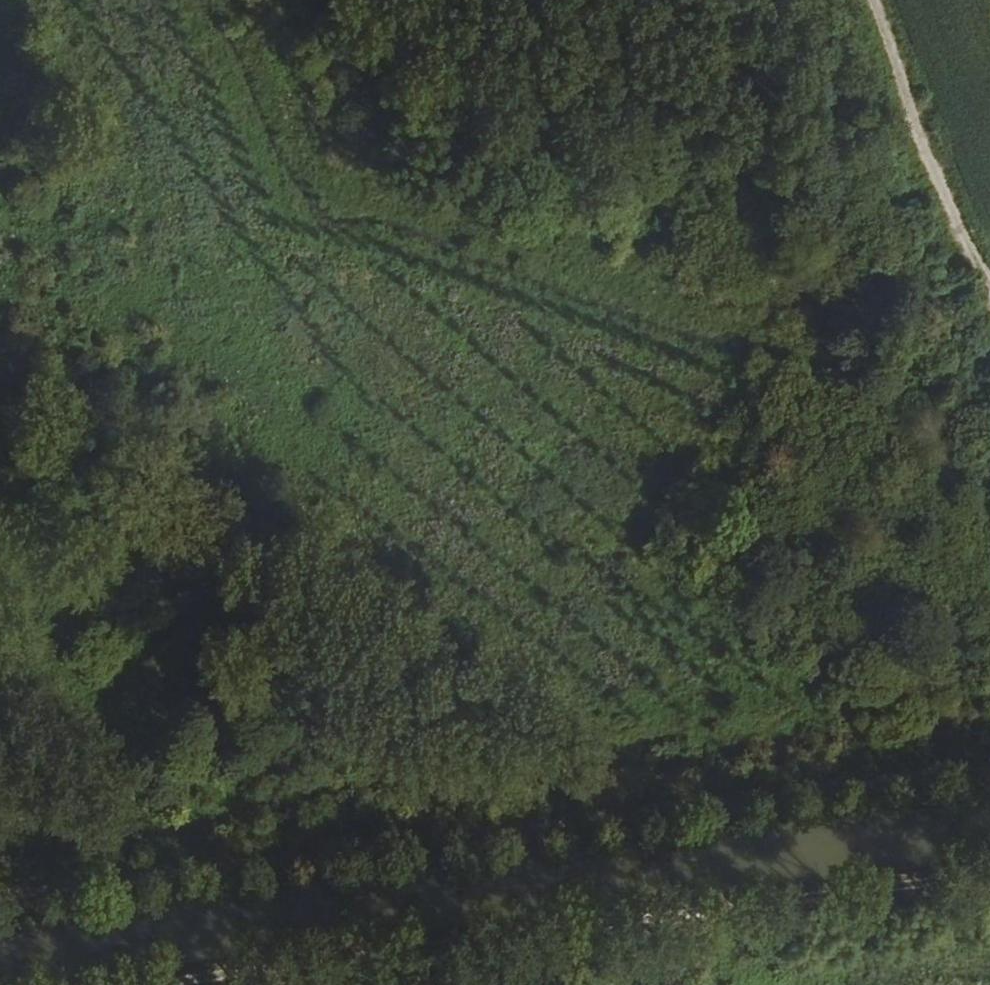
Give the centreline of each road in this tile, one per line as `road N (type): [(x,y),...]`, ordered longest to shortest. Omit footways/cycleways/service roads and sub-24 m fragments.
road 1 (track): [(989,291),(958,245),(871,0)]

